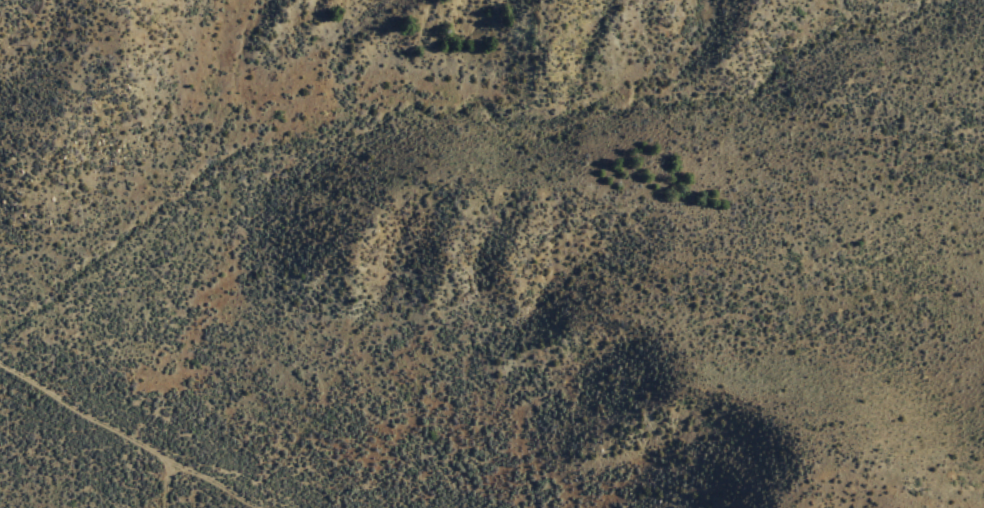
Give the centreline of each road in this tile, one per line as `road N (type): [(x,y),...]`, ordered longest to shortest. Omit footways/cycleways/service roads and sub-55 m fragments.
road 1 (track): [(0,365),(252,507)]

